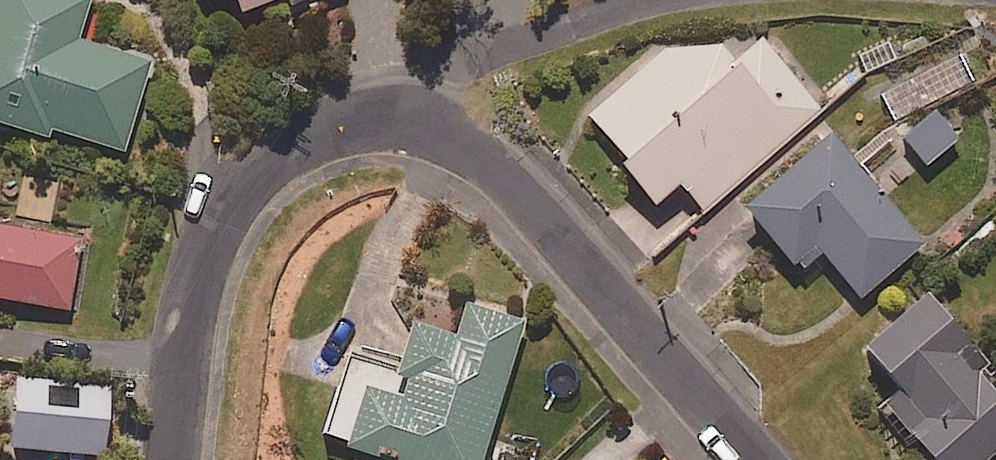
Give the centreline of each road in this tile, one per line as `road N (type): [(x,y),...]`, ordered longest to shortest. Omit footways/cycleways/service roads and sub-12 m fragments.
road 1 (residential): [(167,459),(198,261),(231,195),(271,156),(321,128),(381,120),(442,132),(487,162),(754,459)]

